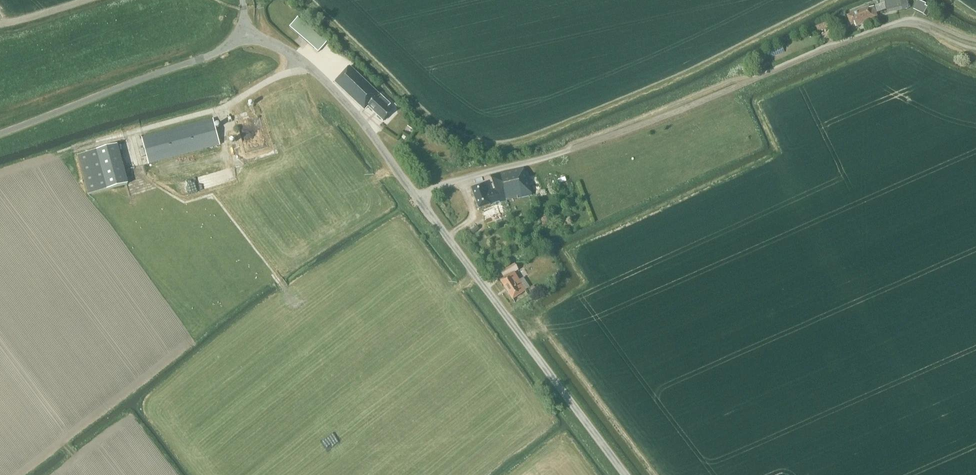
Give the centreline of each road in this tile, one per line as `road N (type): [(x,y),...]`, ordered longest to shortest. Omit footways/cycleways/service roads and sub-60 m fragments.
road 1 (track): [(570,150),(899,25),(975,49)]
road 2 (unclassified): [(626,474),(417,199)]
road 3 (unclassified): [(0,134),(249,33)]
road 4 (unclassified): [(417,199),(337,91),(296,57),(249,33)]
road 5 (unclassified): [(570,150),(417,199)]

